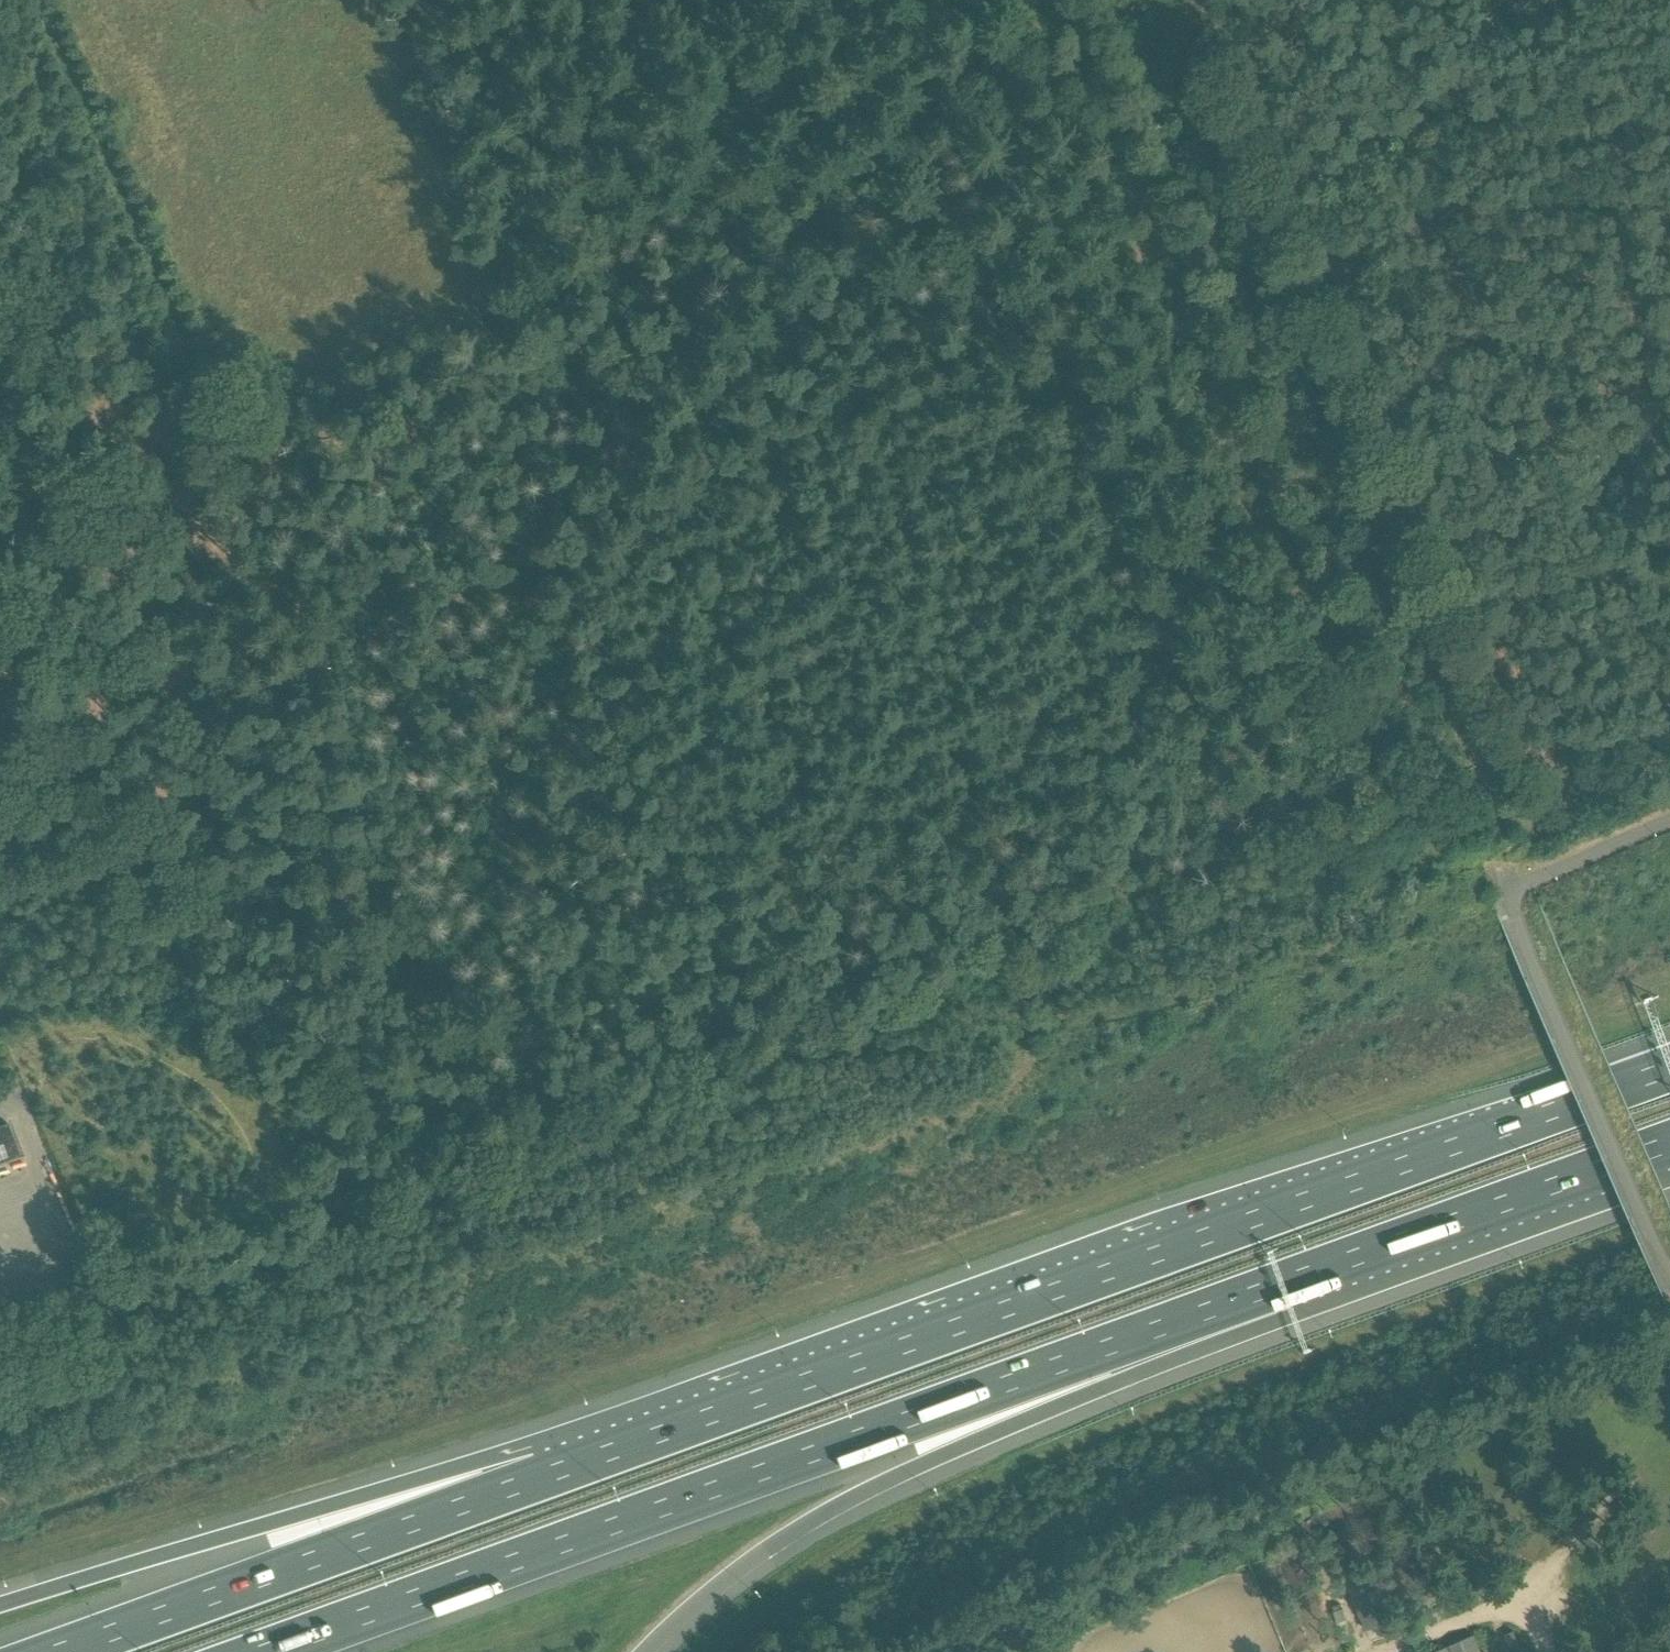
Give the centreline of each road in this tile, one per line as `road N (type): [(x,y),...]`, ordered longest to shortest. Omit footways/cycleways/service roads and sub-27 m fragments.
road 1 (track): [(99,1265),(123,1299),(156,1307),(796,1043),(978,1031),(1195,980),(1435,910)]
road 2 (motorway): [(1669,1069),(542,1475)]
road 3 (motorway): [(265,1651),(1282,1286)]
road 4 (motorway): [(651,1651),(701,1600),(793,1532),(1282,1286)]
road 5 (motorway): [(542,1475),(277,1525),(0,1608)]
road 6 (motorway): [(542,1475),(55,1651)]
road 7 (motorway): [(1282,1286),(1669,1145)]

